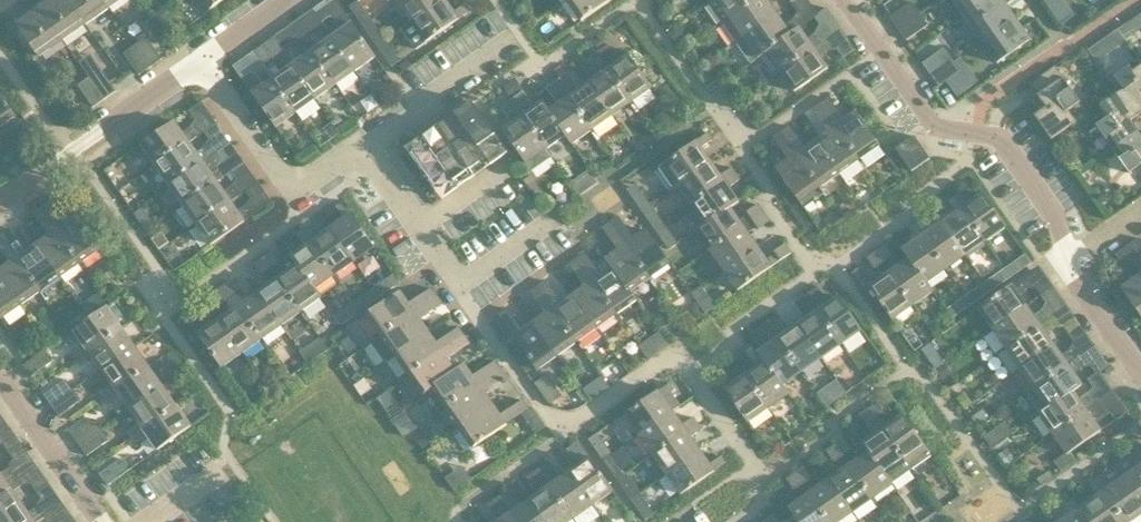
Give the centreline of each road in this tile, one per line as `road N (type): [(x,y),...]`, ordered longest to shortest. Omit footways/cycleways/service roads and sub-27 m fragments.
road 1 (residential): [(1065,265),(1056,218),(1001,141),(933,129),(845,0)]
road 2 (residential): [(0,204),(202,62)]
road 3 (residential): [(366,150),(292,189),(202,62)]
road 4 (residential): [(366,150),(514,37)]
road 5 (residential): [(97,521),(93,504),(0,376)]
road 6 (residential): [(1140,374),(1065,265)]

